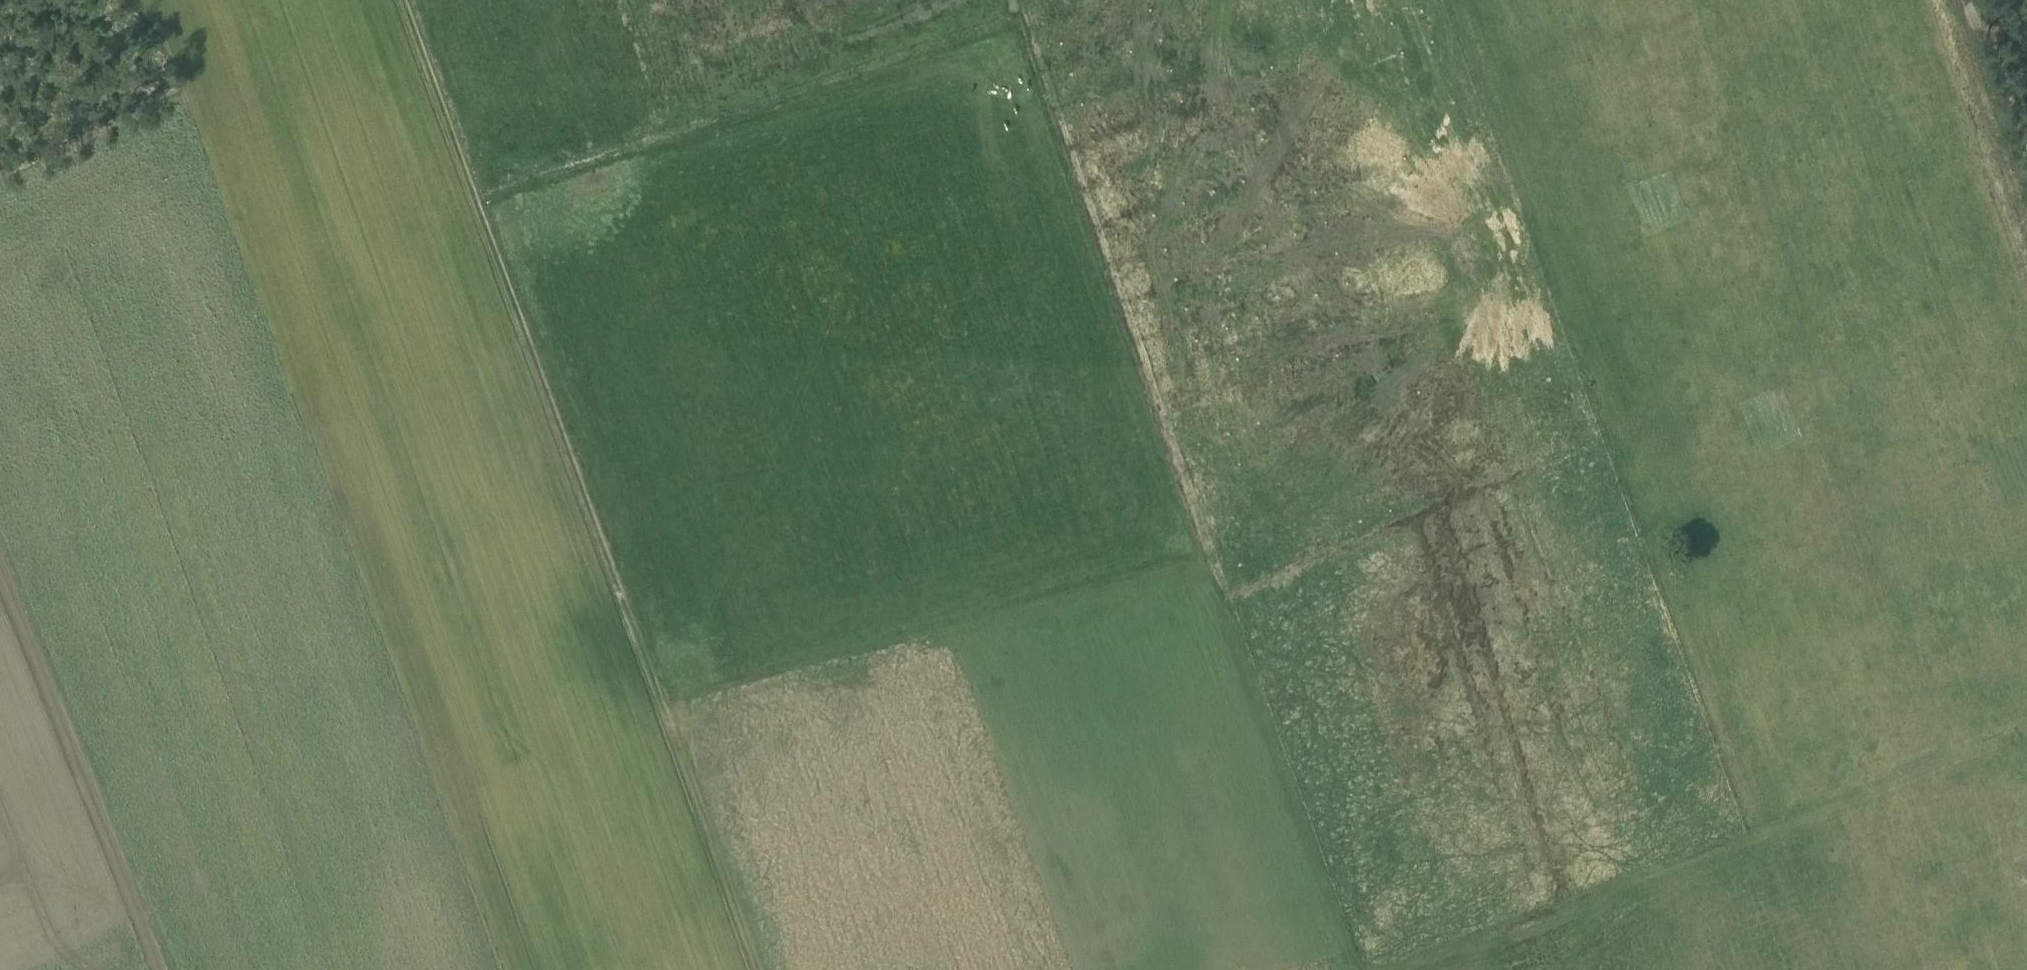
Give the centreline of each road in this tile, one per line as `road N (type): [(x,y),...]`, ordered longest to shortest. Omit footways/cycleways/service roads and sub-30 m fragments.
road 1 (track): [(0,592),(156,969)]
road 2 (track): [(2026,202),(1954,0)]

